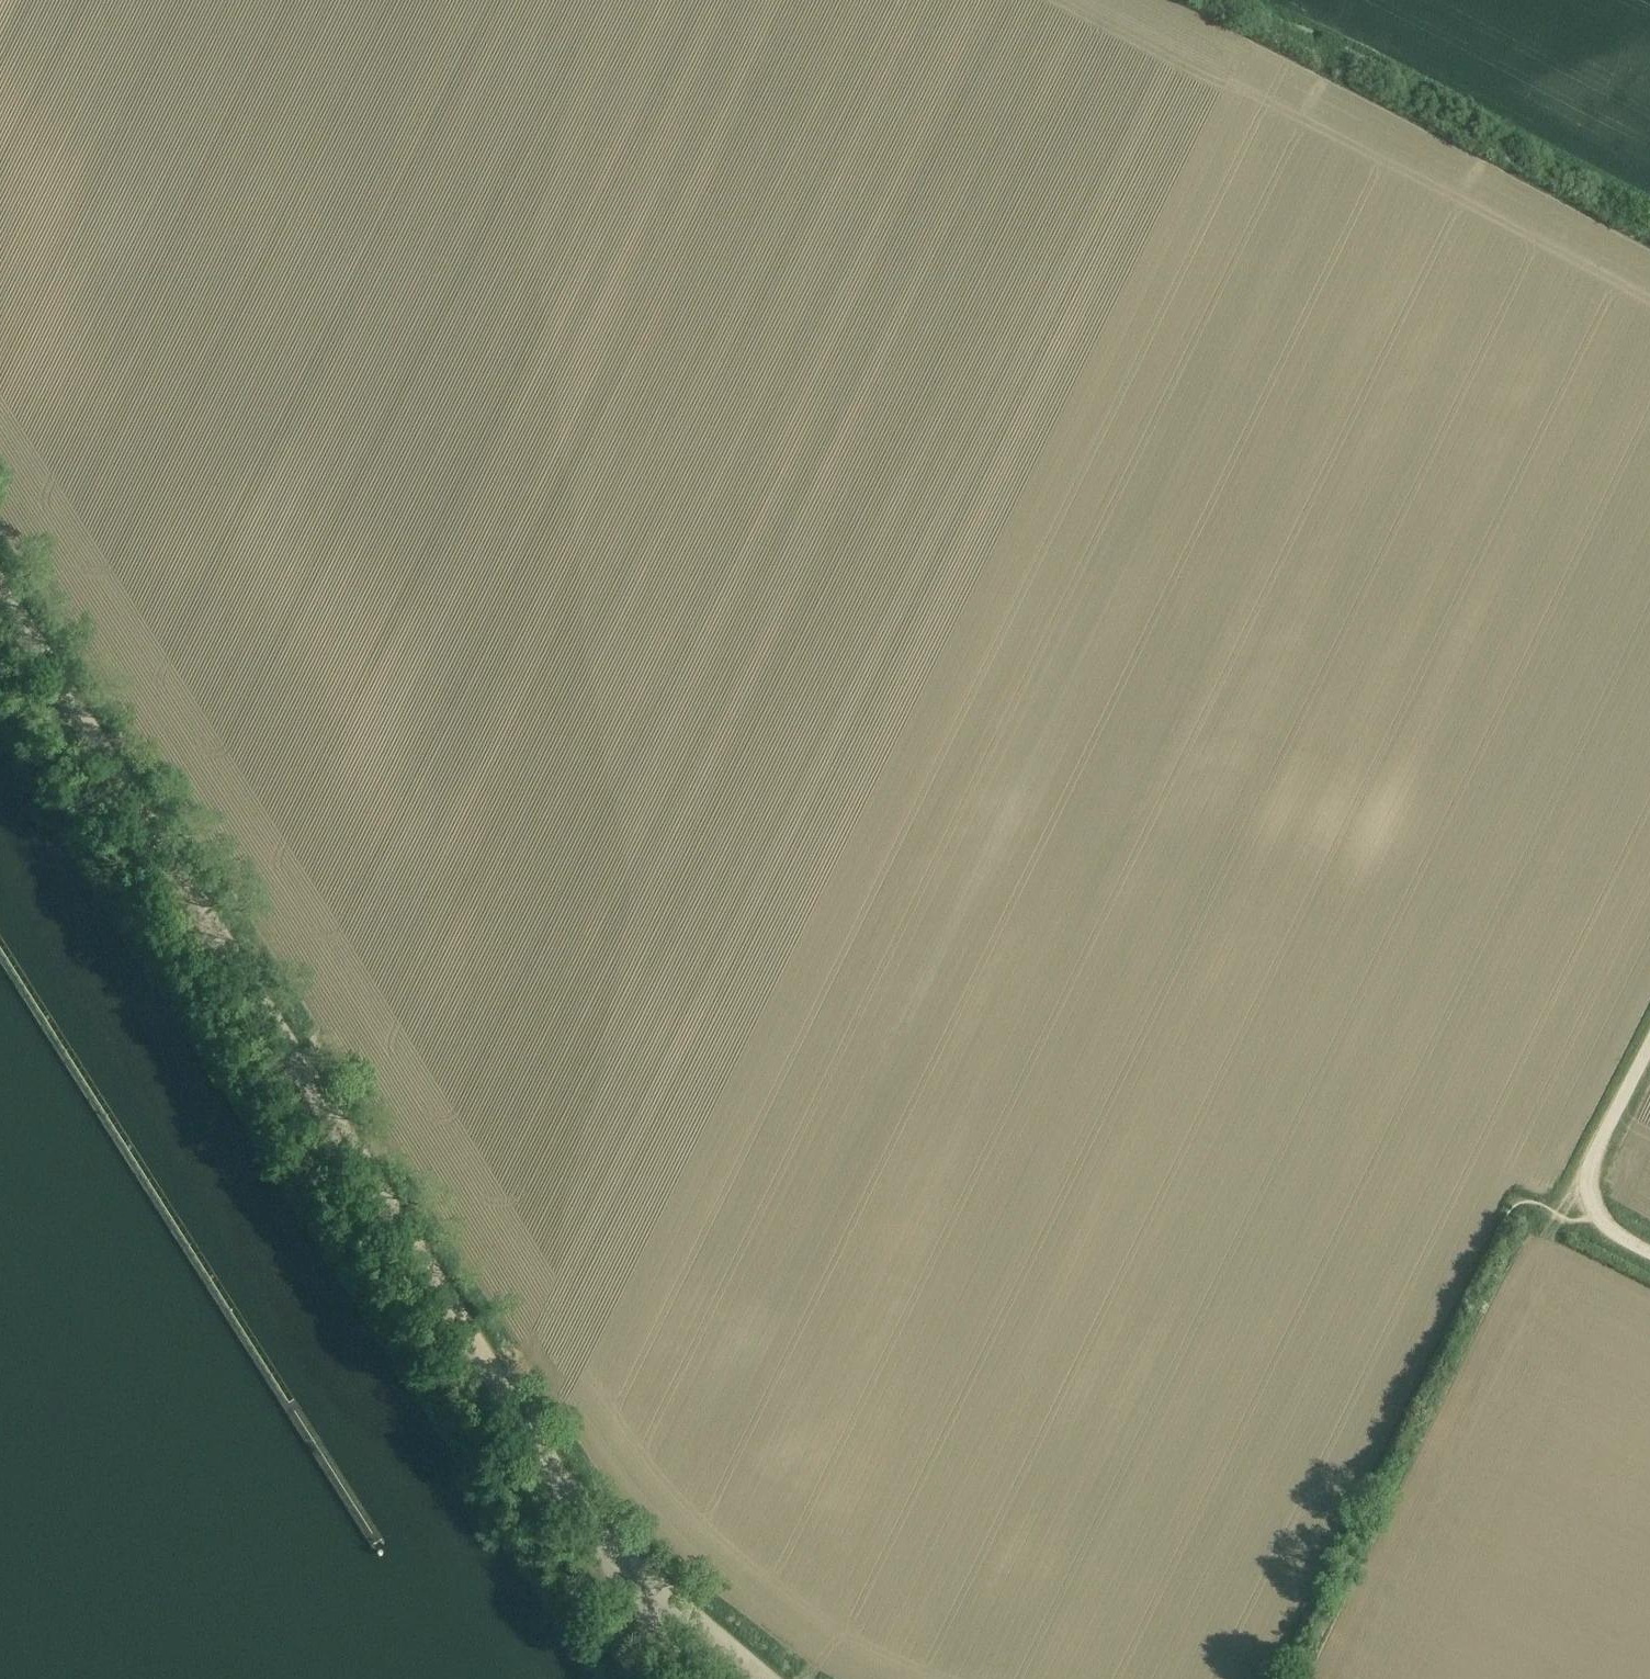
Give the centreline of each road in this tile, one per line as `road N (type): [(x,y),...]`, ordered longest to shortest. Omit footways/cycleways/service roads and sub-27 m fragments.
road 1 (unclassified): [(0,605),(601,1540),(766,1678)]
road 2 (unclassified): [(1649,1253),(1605,1227),(1588,1179),(1649,1046)]

